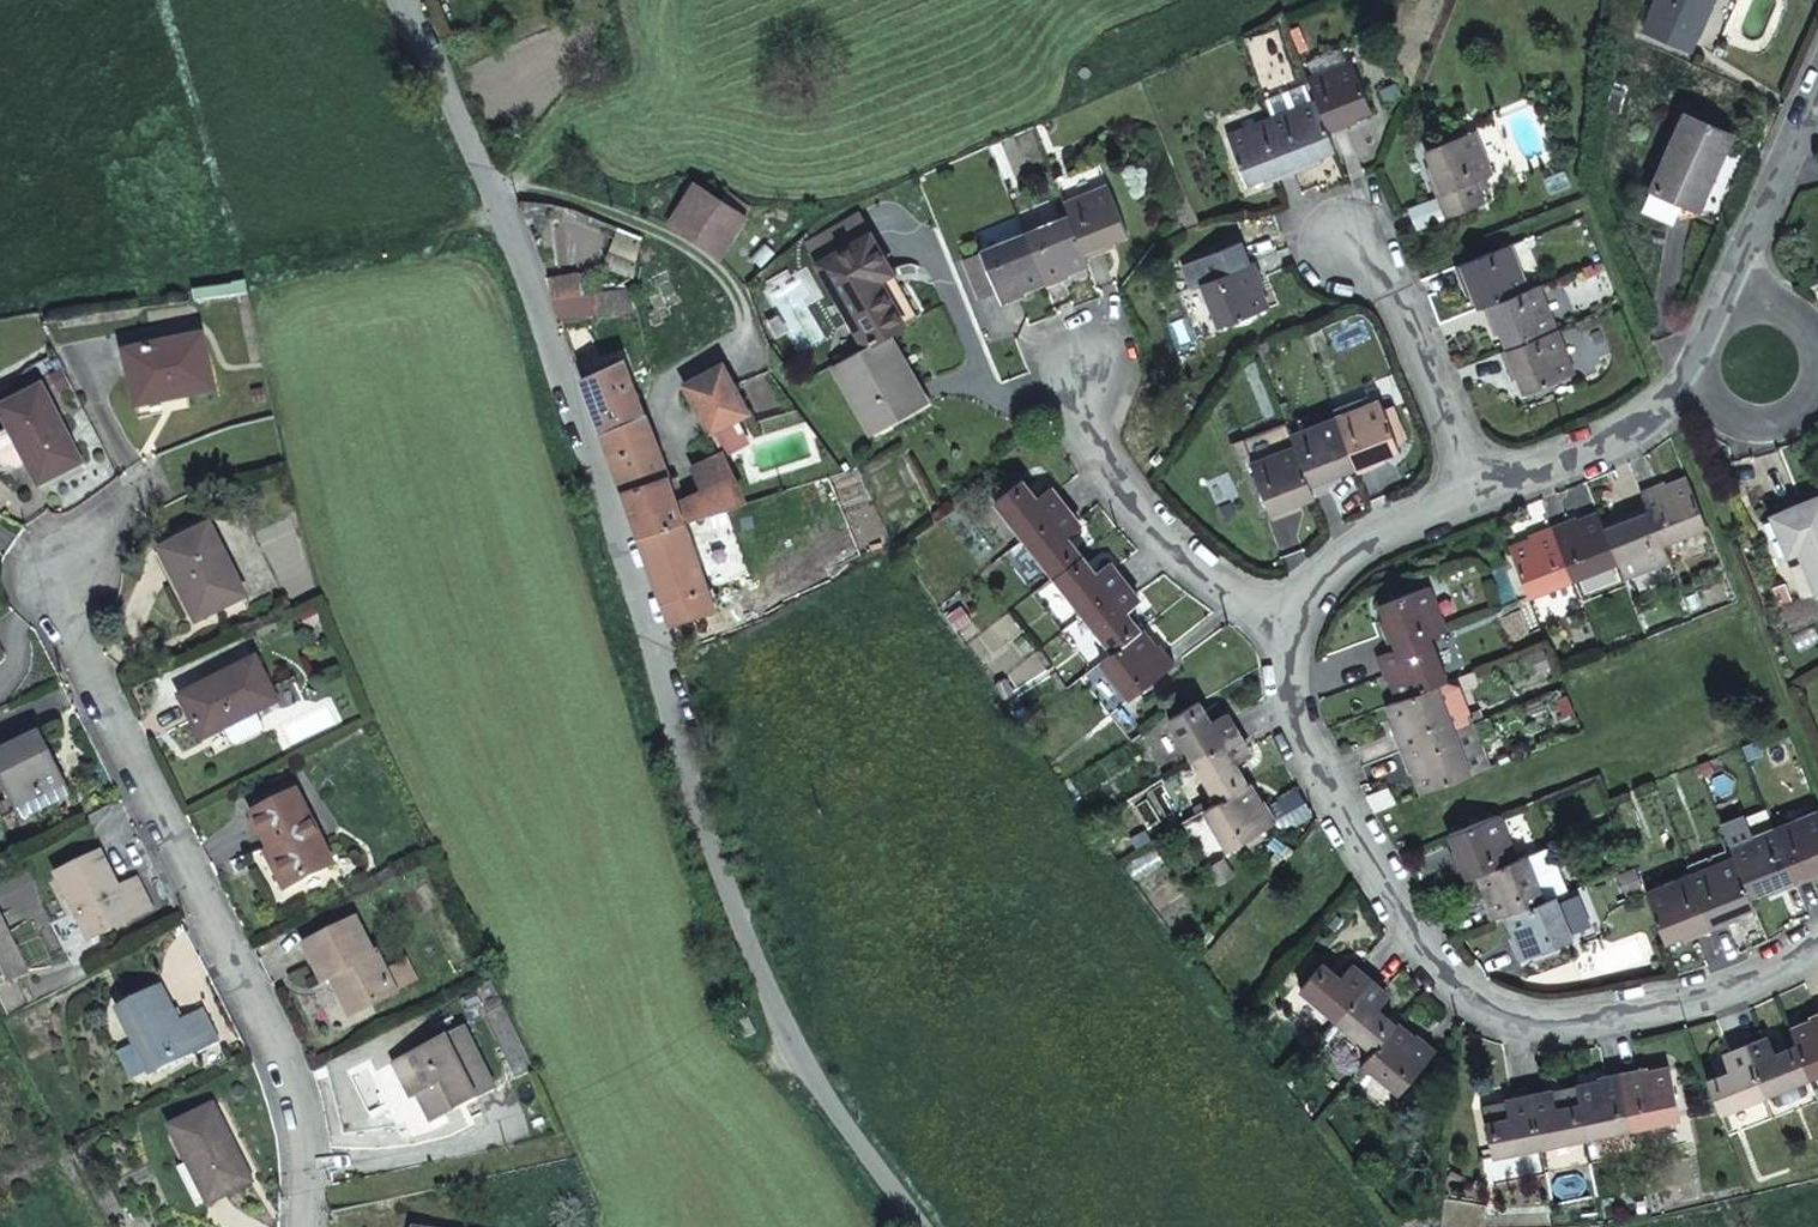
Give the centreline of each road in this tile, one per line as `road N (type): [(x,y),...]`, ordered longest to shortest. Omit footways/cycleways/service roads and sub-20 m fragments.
road 1 (unclassified): [(394,0),(511,247),(653,640),(685,764),(804,1069),(916,1226)]
road 2 (residential): [(309,1226),(302,1102),(76,627),(63,571),(99,529),(172,476)]
road 3 (residential): [(1284,616),(1289,702),(1355,839),(1448,978),(1483,1005),(1530,1025),(1598,1023),(1739,989),(1817,948)]
road 4 (residential): [(1284,616),(1176,551),(1121,489),(1088,432),(1083,365)]
road 5 (residential): [(1711,336),(1673,402),(1634,435),(1479,492)]
road 6 (residential): [(1479,492),(1407,296),(1346,244)]
road 7 (residential): [(1817,93),(1711,336)]
road 8 (residential): [(1479,492),(1375,537),(1284,616)]
road 9 (residential): [(1711,336),(1705,375),(1726,409),(1744,419),(1784,418),(1817,381)]

